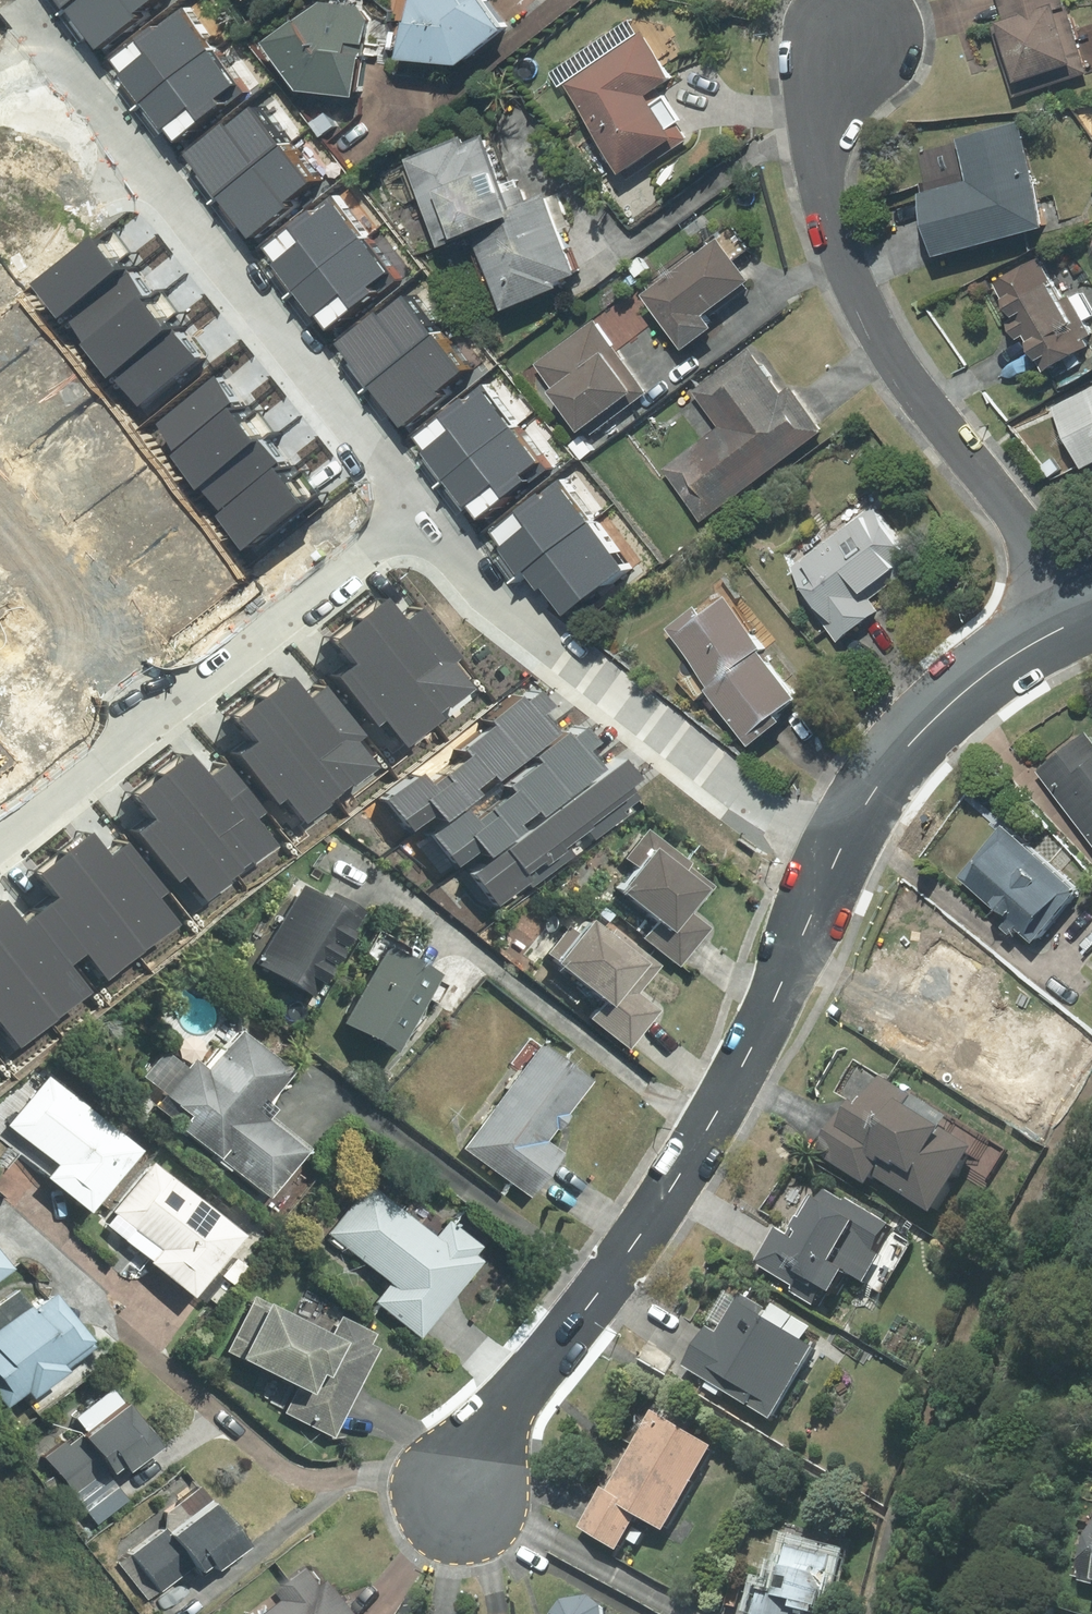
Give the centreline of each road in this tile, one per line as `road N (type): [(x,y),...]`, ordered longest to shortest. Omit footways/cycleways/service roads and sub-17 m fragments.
road 1 (residential): [(460,1490),(703,1138),(839,857)]
road 2 (residential): [(851,37),(834,79),(818,173),(847,281),(918,397),(1085,615)]
road 3 (residential): [(41,37),(423,498)]
road 4 (residential): [(423,498),(537,636),(839,857)]
road 5 (residential): [(423,498),(0,840)]
road 6 (residential): [(839,857),(923,729),(997,664),(1085,615)]
road 7 (unknown): [(0,516),(157,713)]

